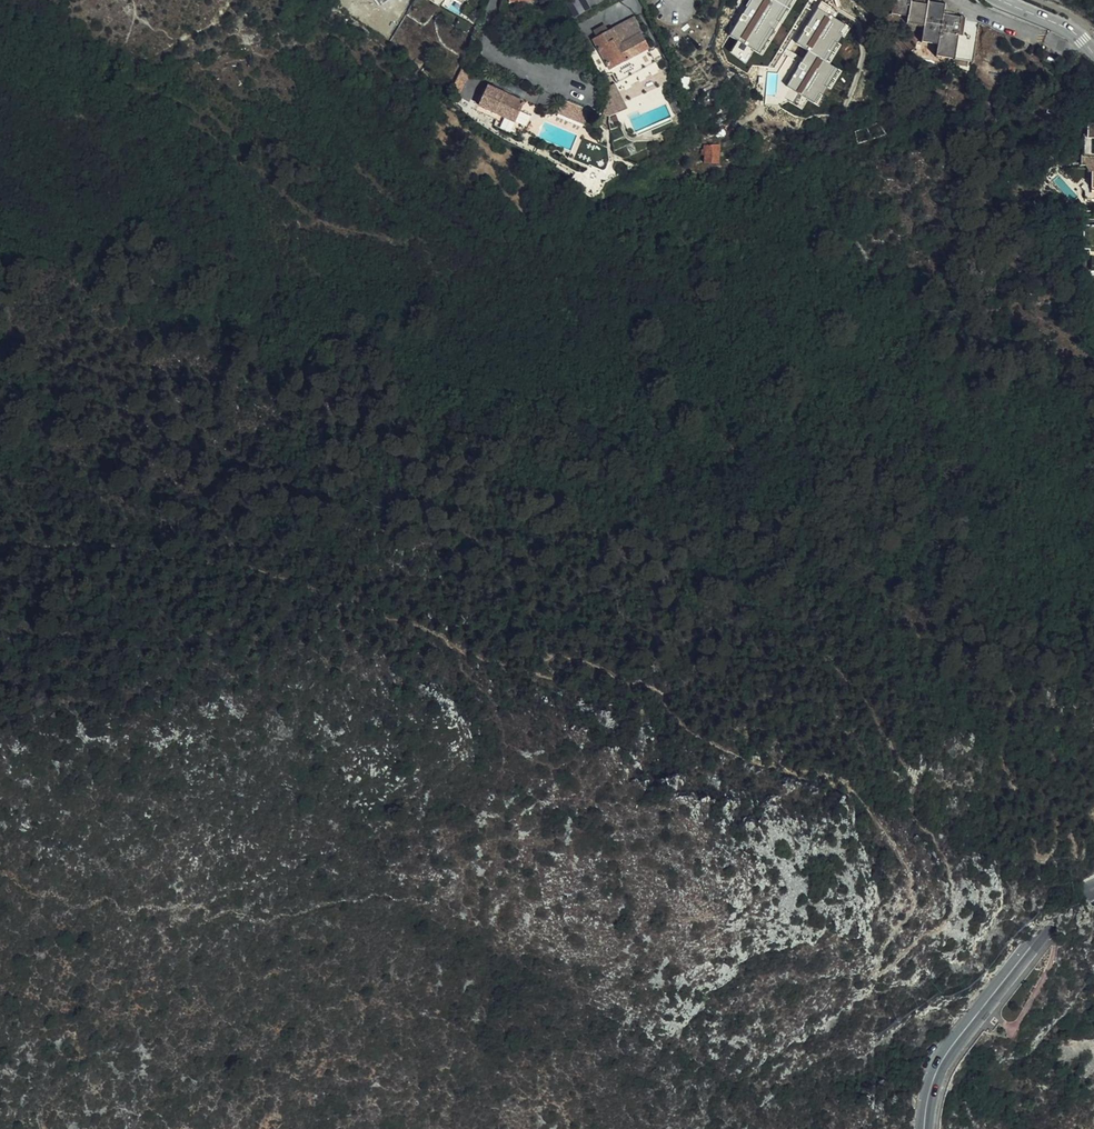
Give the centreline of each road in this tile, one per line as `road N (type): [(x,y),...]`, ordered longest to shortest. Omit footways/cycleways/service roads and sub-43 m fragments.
road 1 (primary): [(925,1128),(947,1053),(1043,932),(1093,889)]

